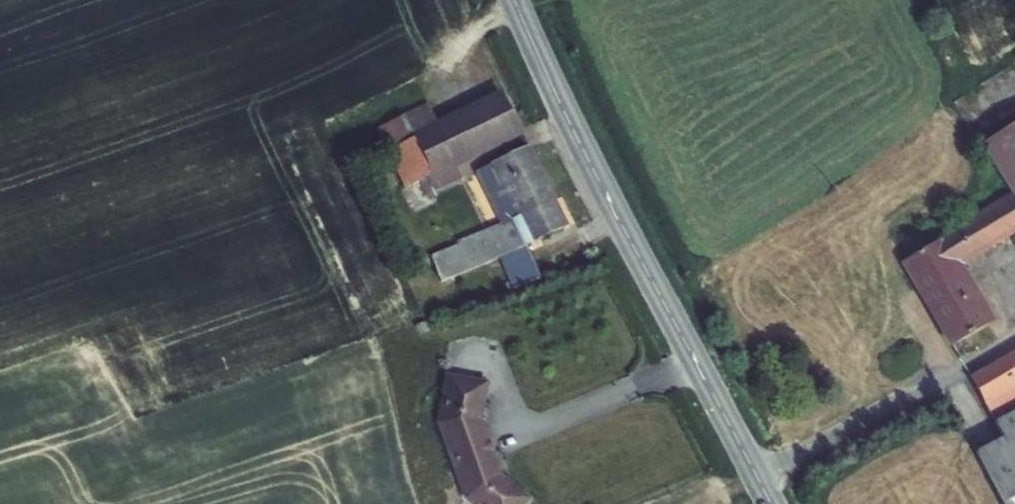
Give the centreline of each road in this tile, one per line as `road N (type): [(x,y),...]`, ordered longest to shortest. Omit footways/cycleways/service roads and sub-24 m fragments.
road 1 (secondary): [(772,503),(582,144),(515,0)]

